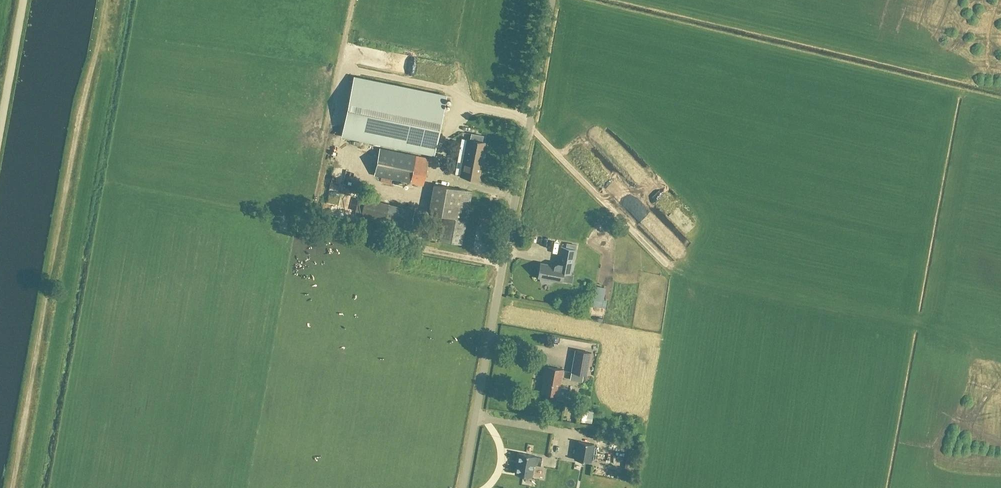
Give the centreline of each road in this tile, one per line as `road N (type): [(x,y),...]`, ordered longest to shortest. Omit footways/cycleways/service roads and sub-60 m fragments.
road 1 (track): [(106,0),(13,487)]
road 2 (unclassified): [(462,487),(552,0)]
road 3 (track): [(529,127),(669,267)]
road 4 (unclassified): [(0,153),(29,0)]

